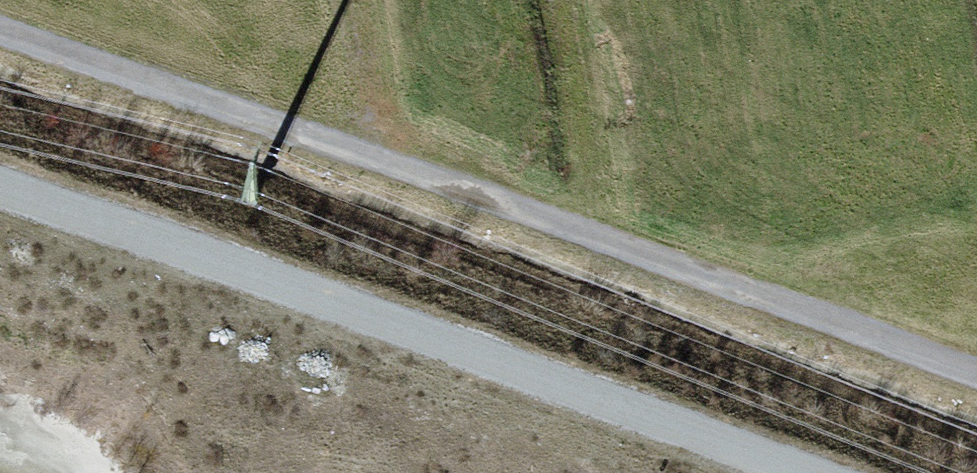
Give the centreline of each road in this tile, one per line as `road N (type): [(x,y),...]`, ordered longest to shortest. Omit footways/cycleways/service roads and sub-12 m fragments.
road 1 (track): [(0,31),(976,374)]
road 2 (unclassified): [(817,472),(0,184)]

